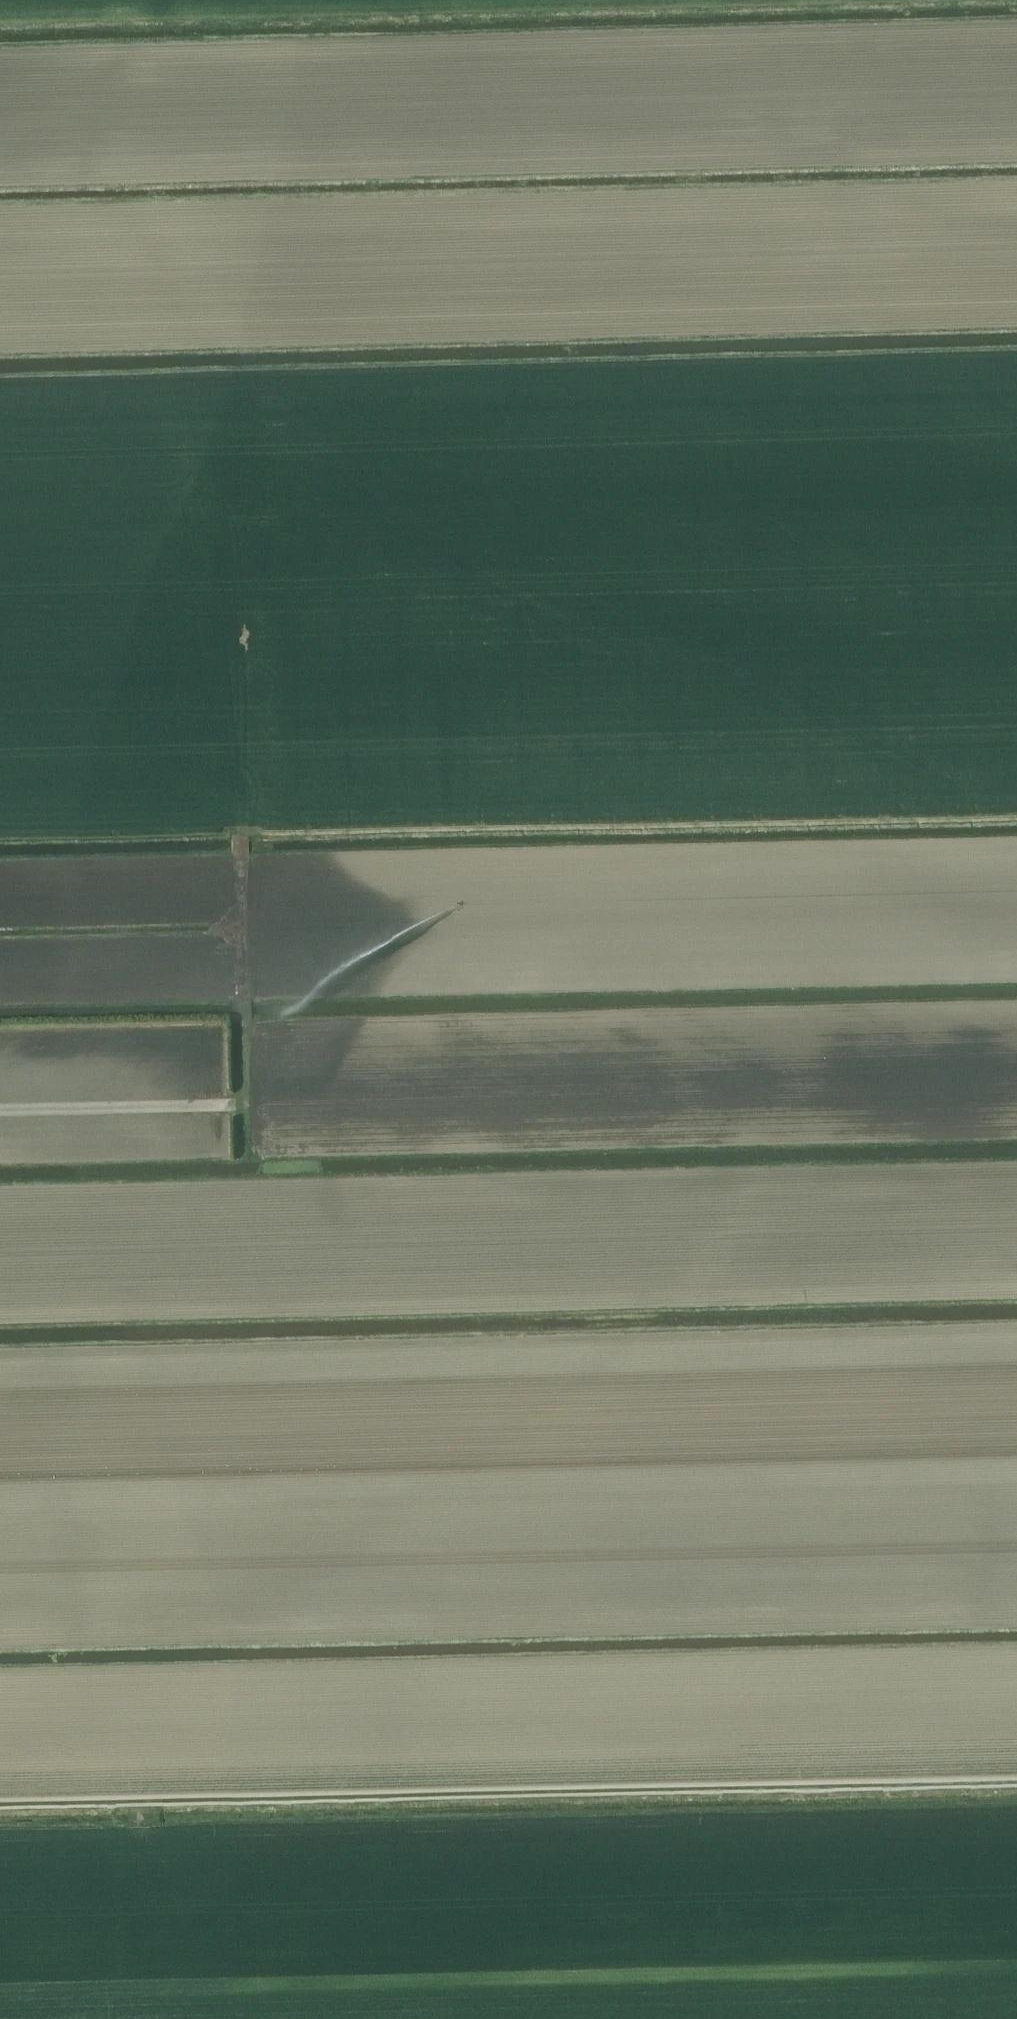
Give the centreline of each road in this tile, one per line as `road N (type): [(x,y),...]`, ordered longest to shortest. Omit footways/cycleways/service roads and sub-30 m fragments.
road 1 (track): [(0,935),(219,930)]

